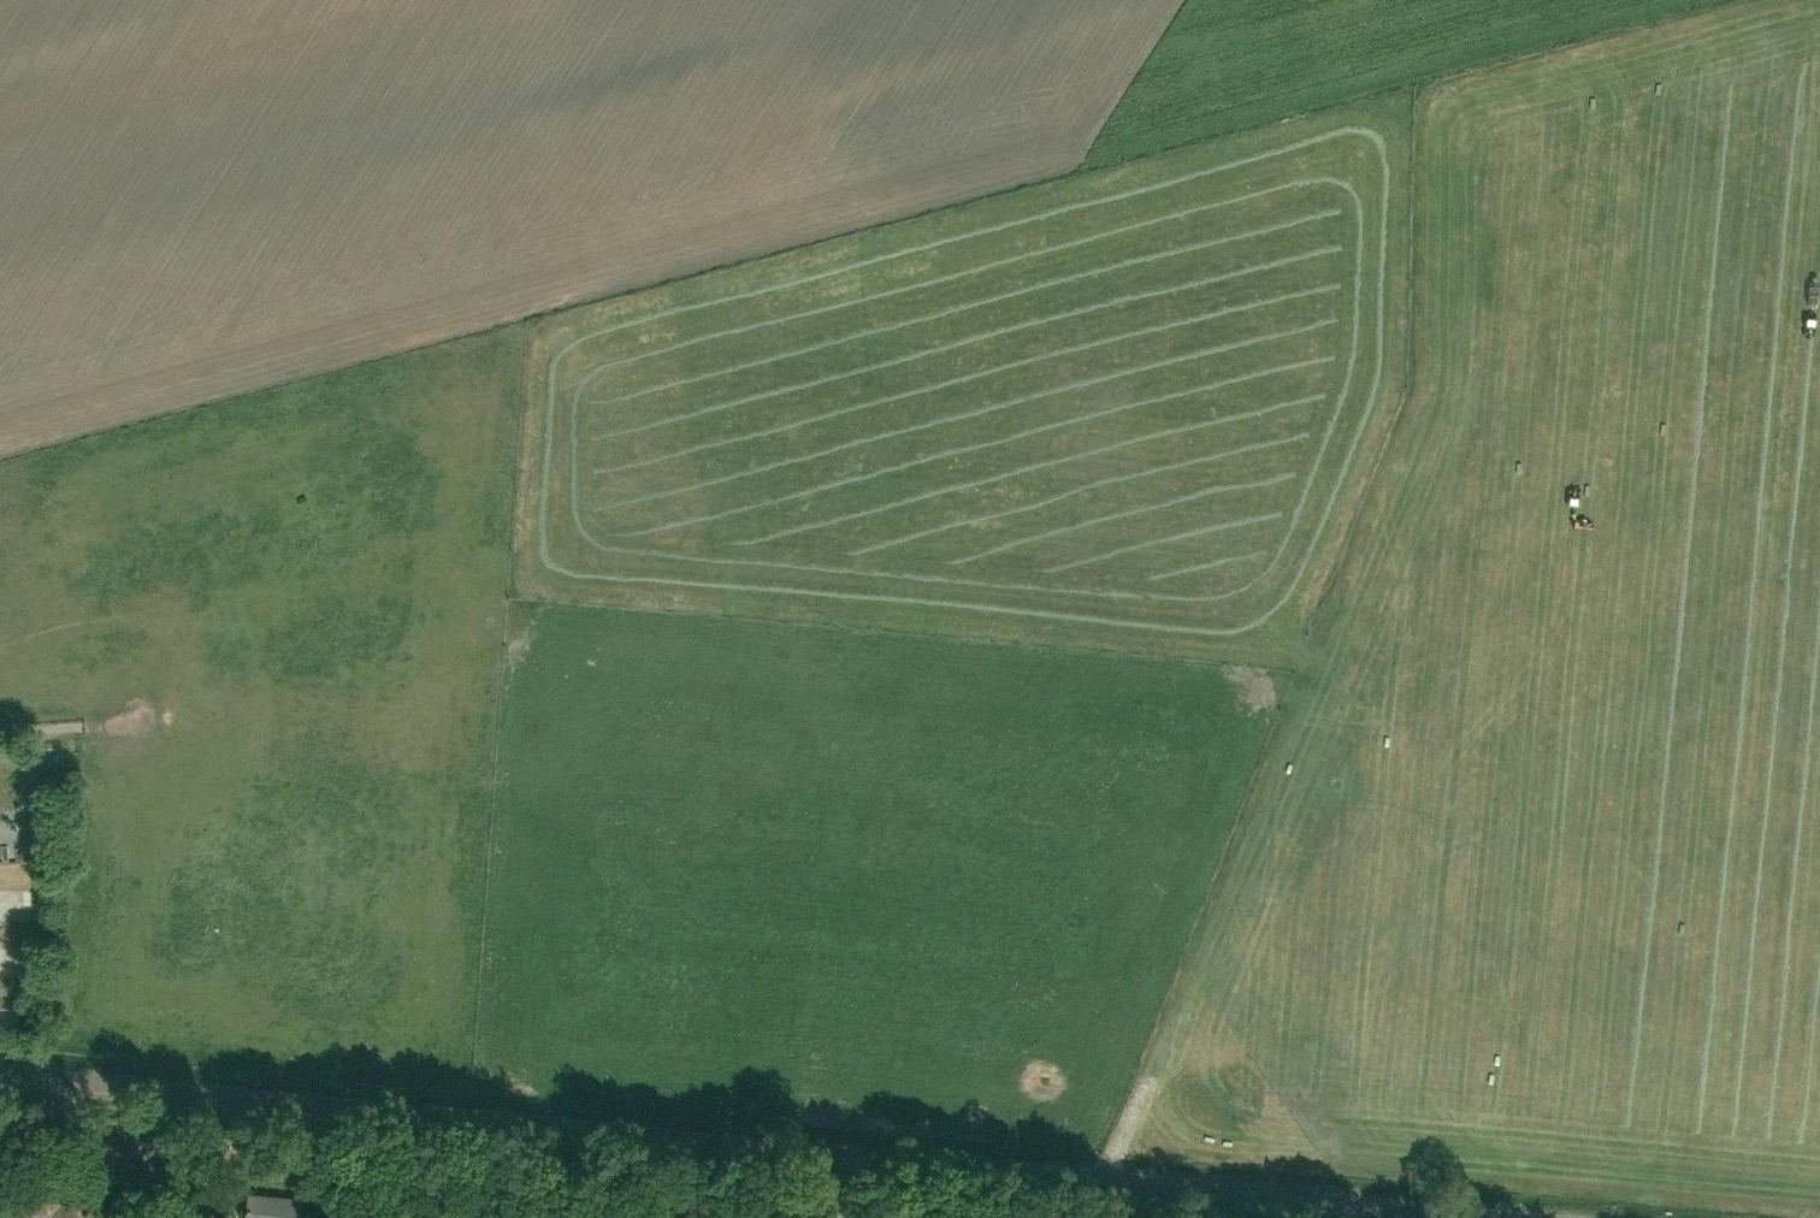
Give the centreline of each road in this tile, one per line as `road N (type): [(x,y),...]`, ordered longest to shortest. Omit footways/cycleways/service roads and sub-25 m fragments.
road 1 (unclassified): [(1368,1217),(1041,1191),(0,1076)]

